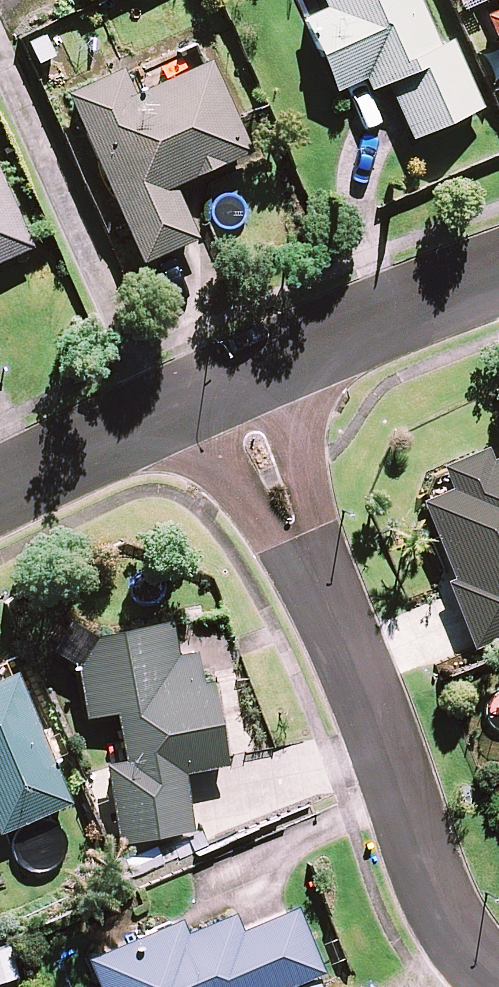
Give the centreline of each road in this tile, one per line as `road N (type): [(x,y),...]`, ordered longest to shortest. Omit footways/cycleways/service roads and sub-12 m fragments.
road 1 (residential): [(471,954),(403,813),(231,382)]
road 2 (residential): [(231,382),(498,279)]
road 3 (residential): [(0,483),(231,382)]

